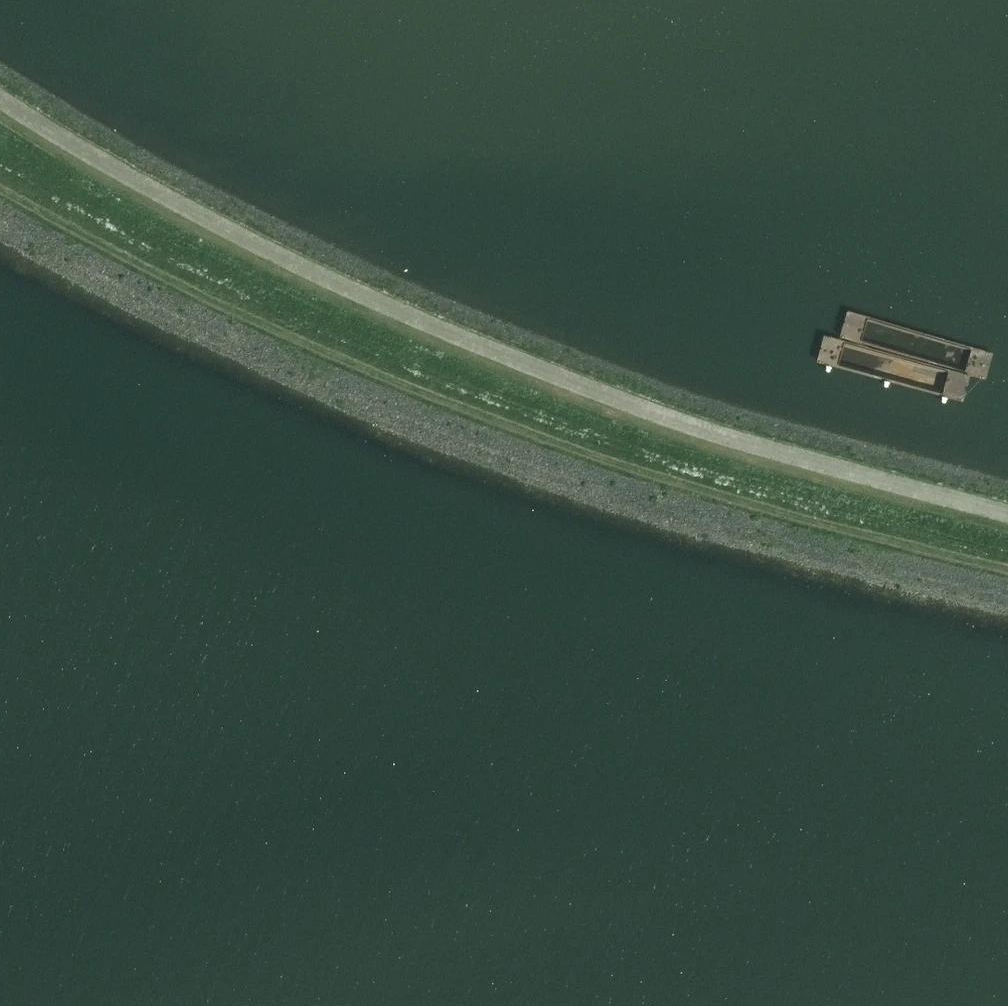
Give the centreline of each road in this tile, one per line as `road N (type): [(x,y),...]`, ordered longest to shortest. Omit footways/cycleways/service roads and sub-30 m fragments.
road 1 (unclassified): [(0,101),(157,197),(535,369),(693,427),(1007,514)]

